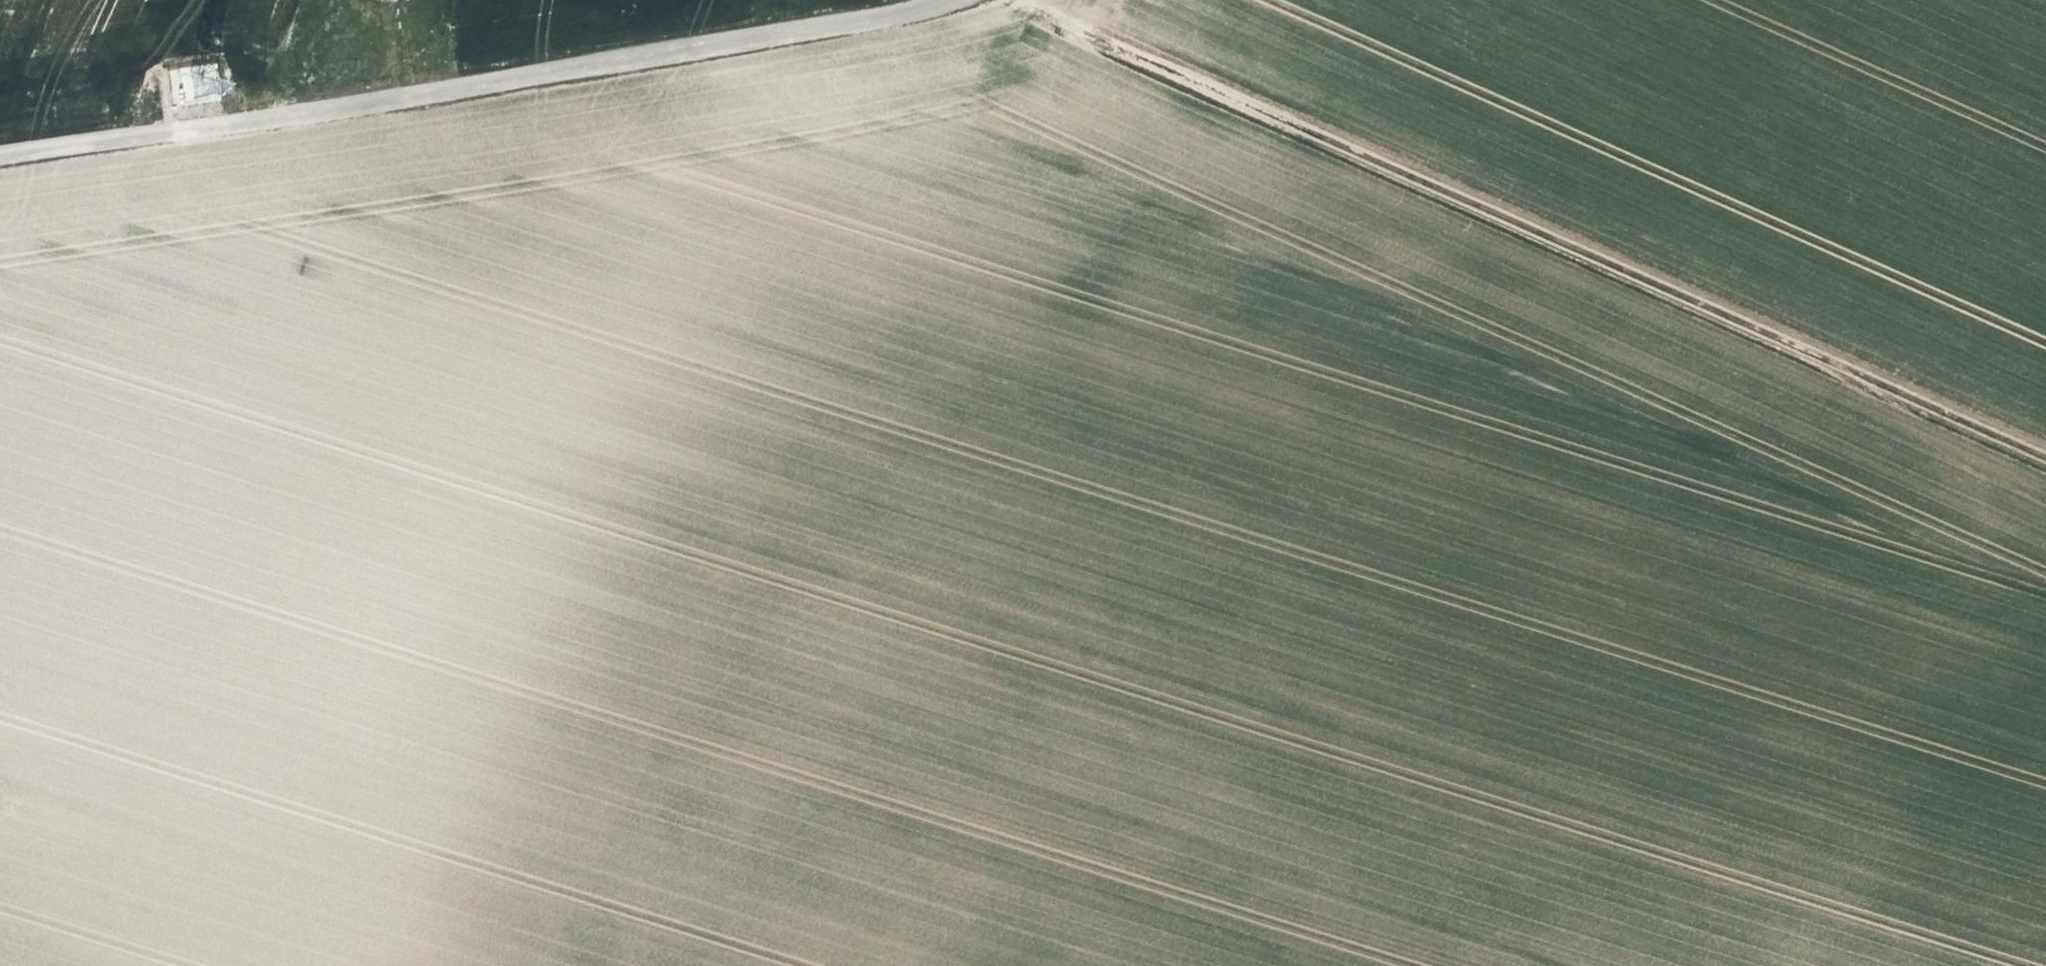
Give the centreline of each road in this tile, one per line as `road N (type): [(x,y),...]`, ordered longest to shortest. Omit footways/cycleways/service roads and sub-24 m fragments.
road 1 (track): [(2045,443),(1036,0)]

